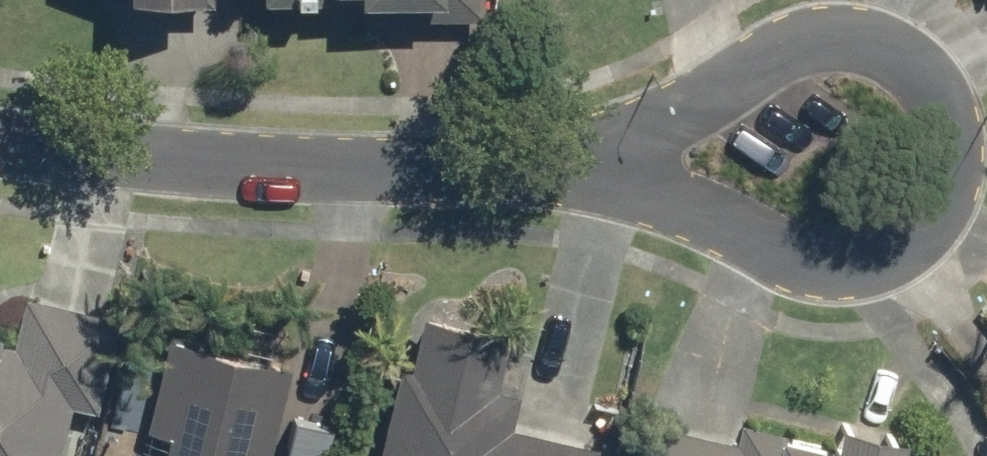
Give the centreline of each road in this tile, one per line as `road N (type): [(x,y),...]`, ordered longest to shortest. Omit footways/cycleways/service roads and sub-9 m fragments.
road 1 (residential): [(515,172),(847,30),(930,66),(966,142),(942,222),(846,268),(746,228)]
road 2 (residential): [(0,139),(190,157),(515,172)]
road 3 (residential): [(746,228),(515,172)]

